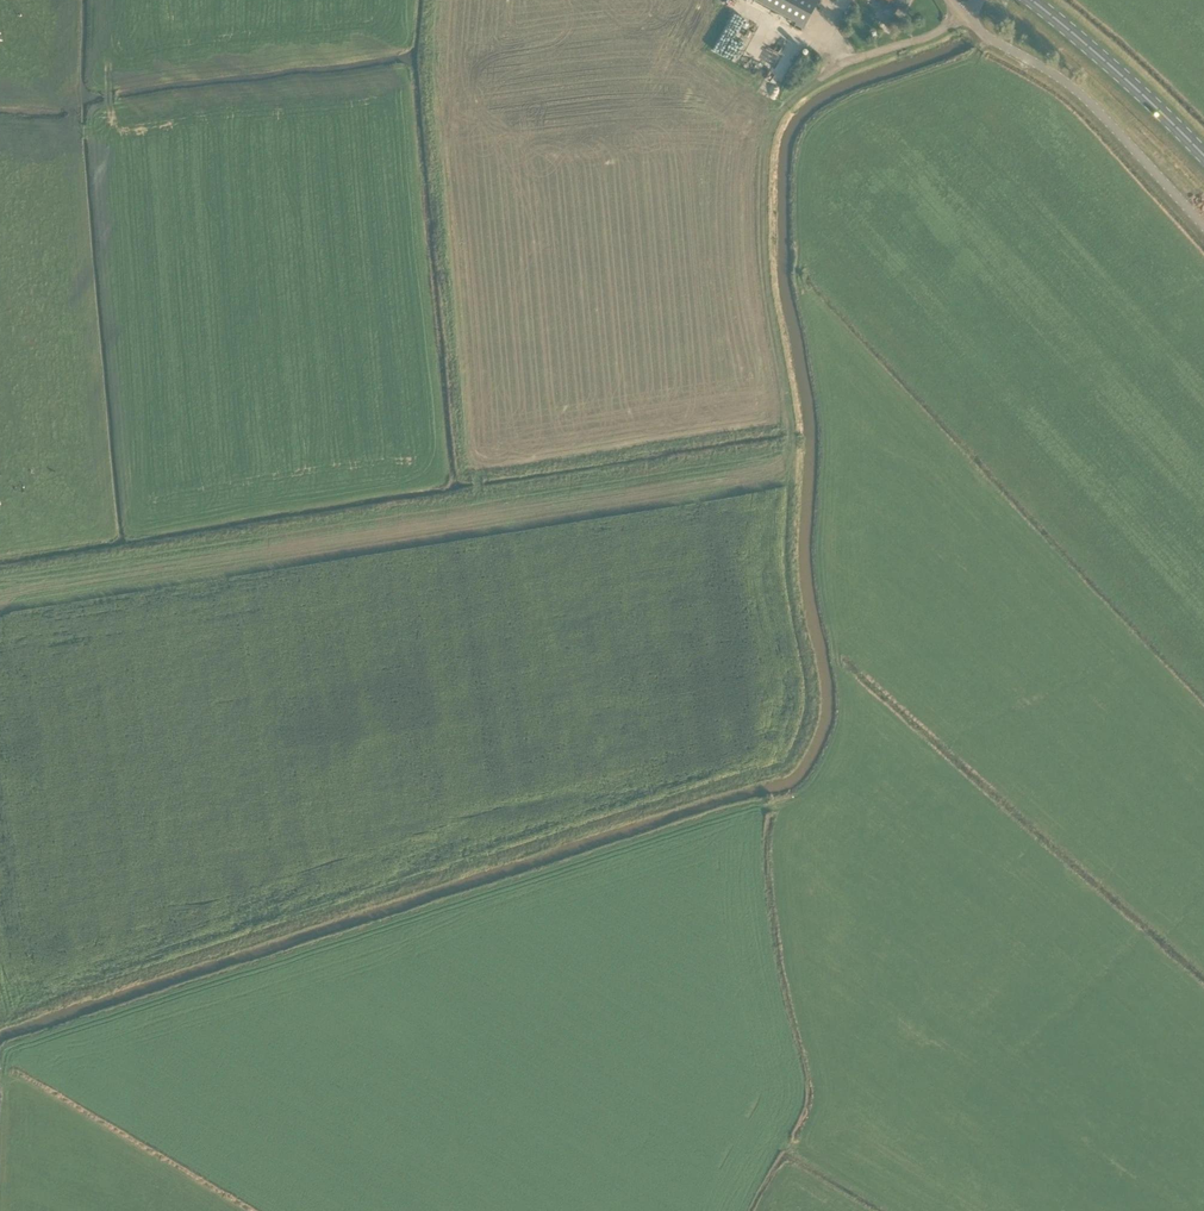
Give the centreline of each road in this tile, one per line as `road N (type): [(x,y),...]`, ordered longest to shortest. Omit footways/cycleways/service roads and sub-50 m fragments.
road 1 (unclassified): [(1203,227),(1074,89),(964,15)]
road 2 (primary): [(1203,158),(1030,0)]

